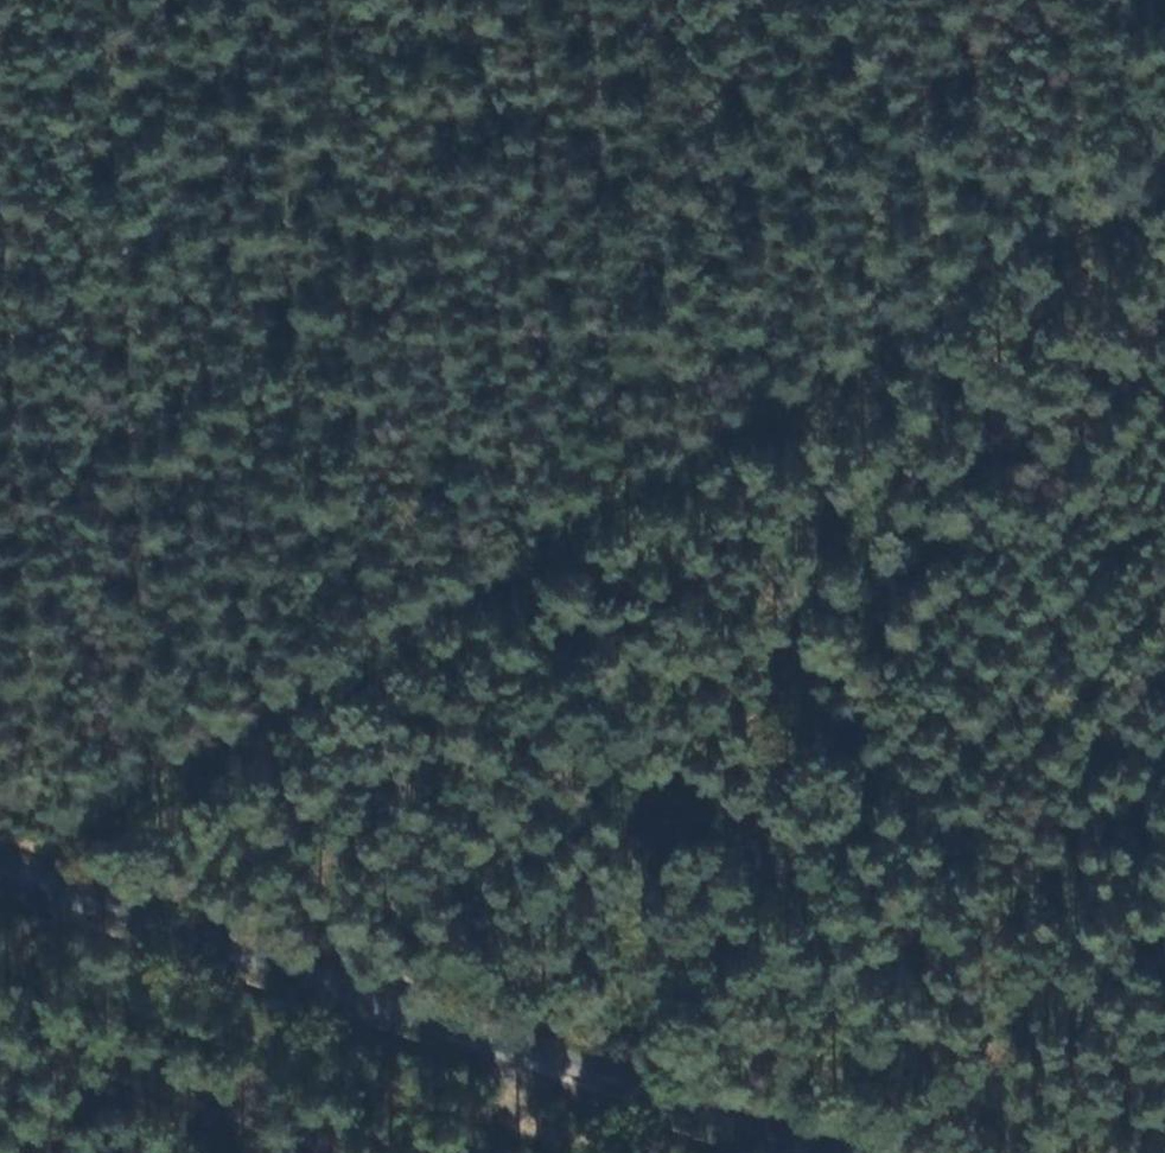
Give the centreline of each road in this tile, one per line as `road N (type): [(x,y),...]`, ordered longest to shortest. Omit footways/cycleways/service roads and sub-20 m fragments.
road 1 (tertiary): [(811,1152),(0,872)]

